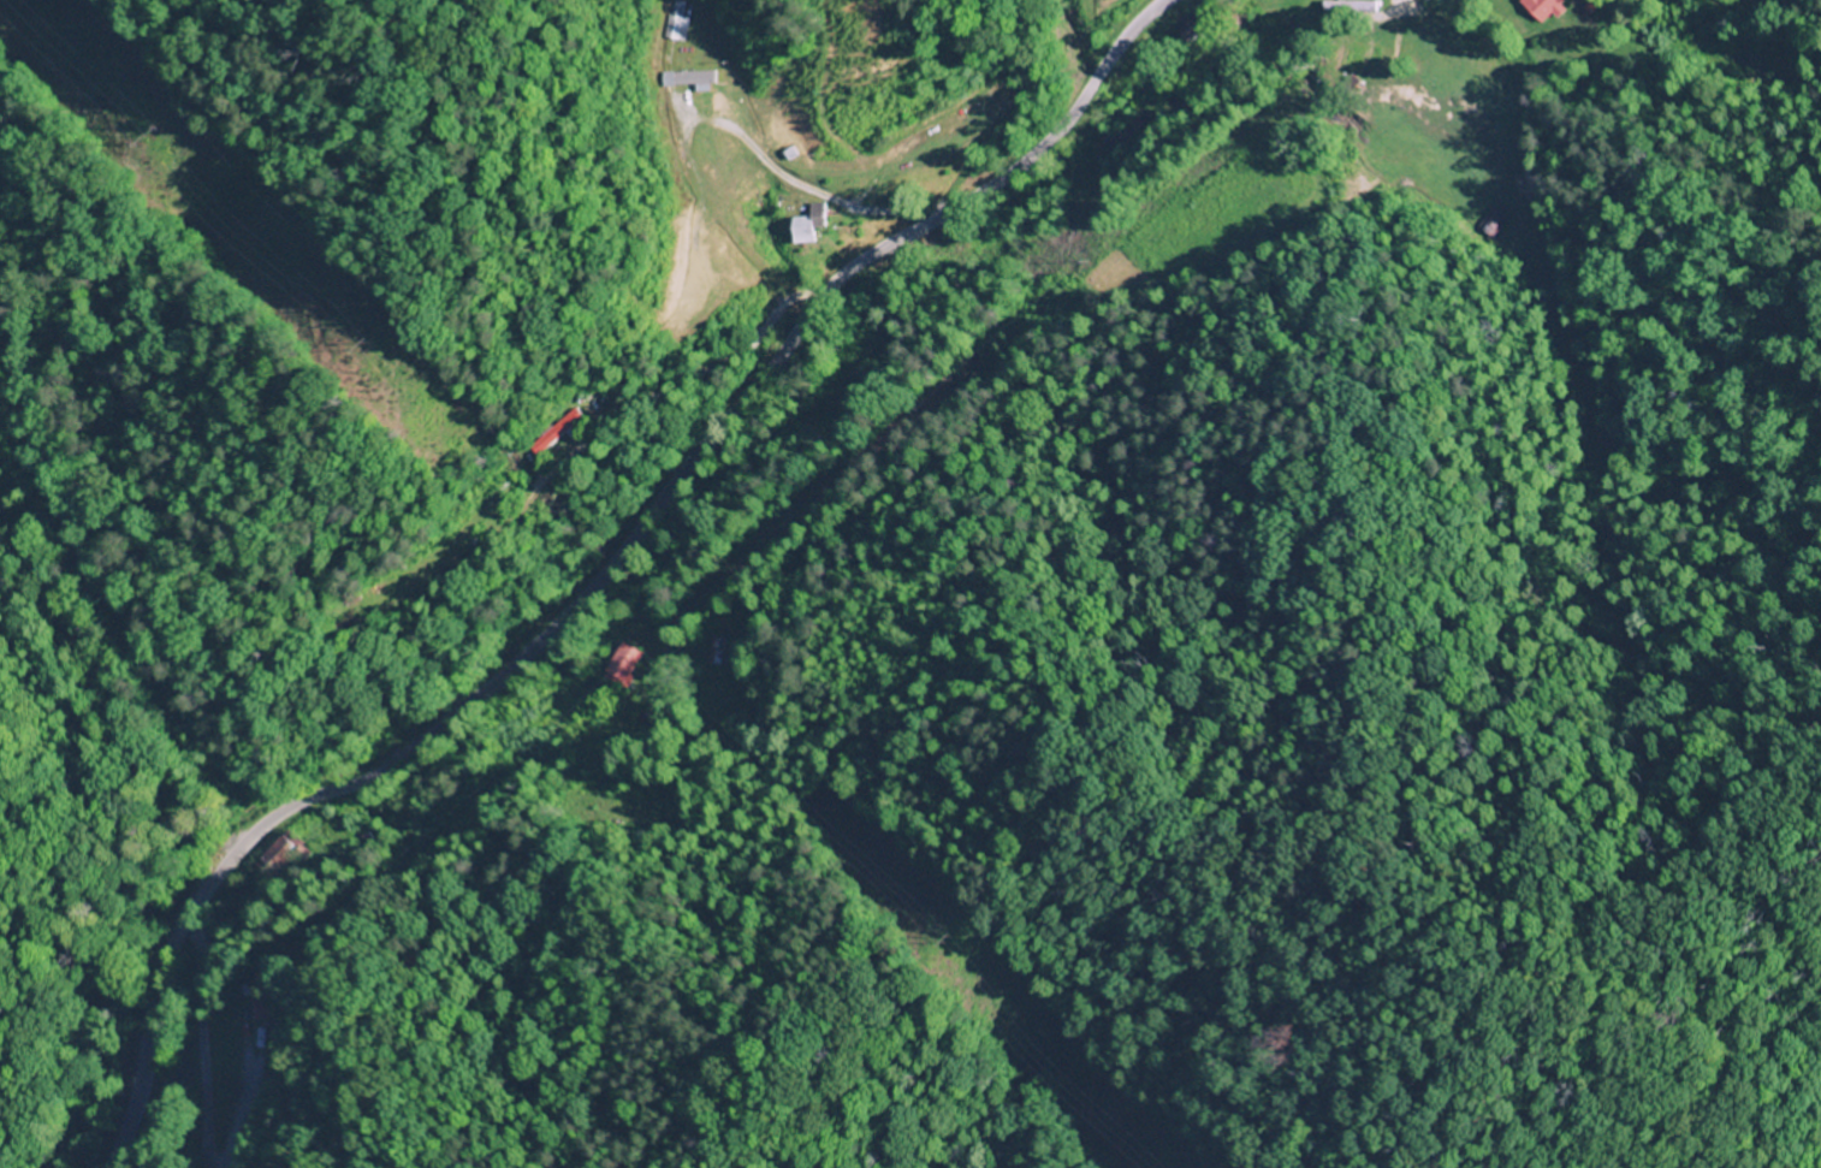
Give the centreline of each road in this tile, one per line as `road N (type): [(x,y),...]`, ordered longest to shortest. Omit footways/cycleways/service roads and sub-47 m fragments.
road 1 (secondary): [(100,1167),(147,1060),(173,930),(248,836),(293,807),(370,777),(503,682),(726,429),(840,275),(1037,152),(1128,32),(1166,0)]

